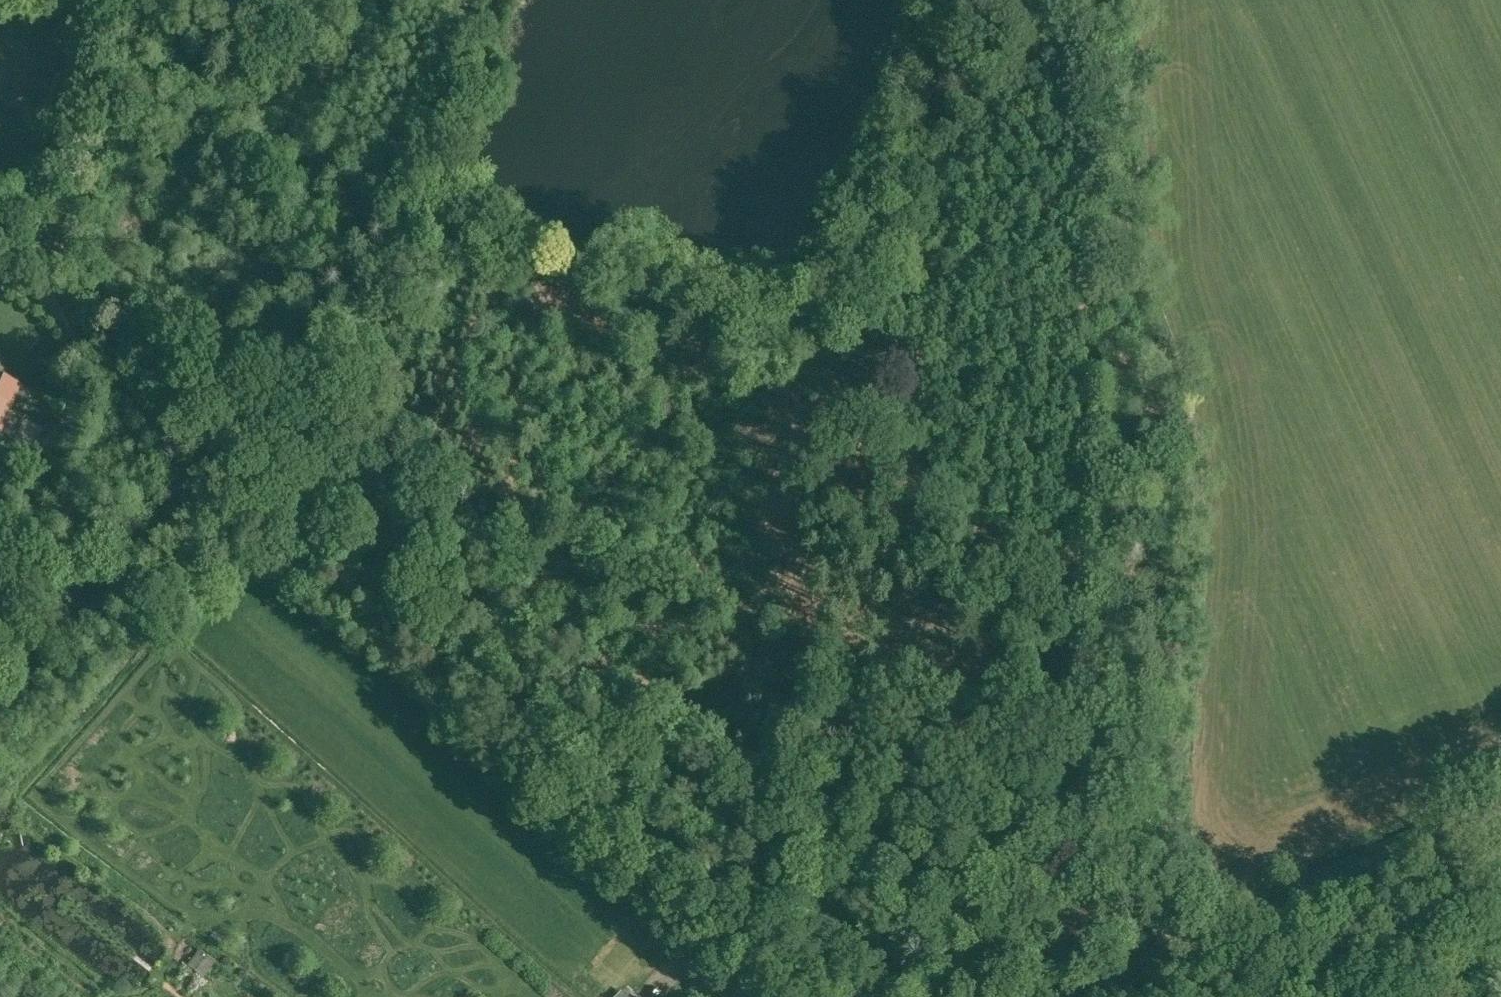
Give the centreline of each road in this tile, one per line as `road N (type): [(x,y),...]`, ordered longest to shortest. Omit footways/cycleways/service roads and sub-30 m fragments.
road 1 (track): [(163,0),(49,272),(47,289),(80,363),(75,398),(0,494)]
road 2 (unclassified): [(1077,996),(1500,806)]

